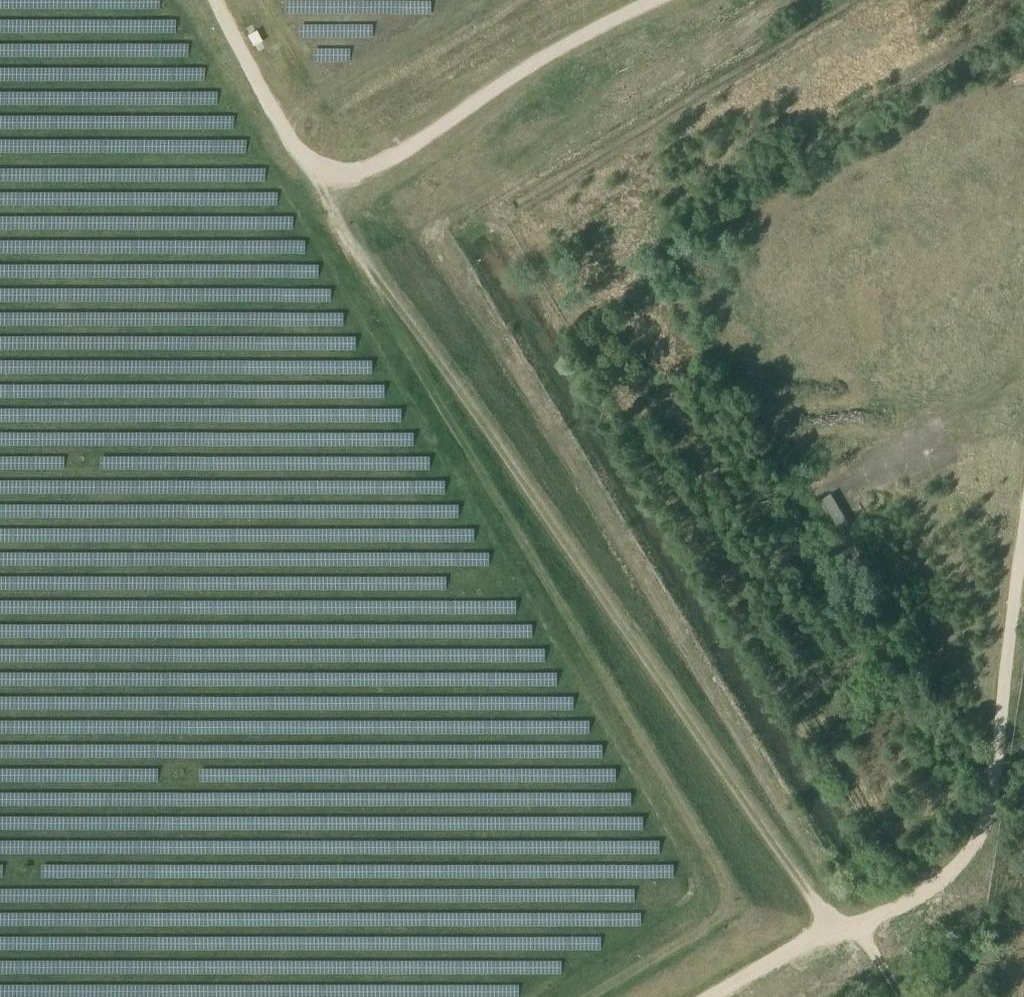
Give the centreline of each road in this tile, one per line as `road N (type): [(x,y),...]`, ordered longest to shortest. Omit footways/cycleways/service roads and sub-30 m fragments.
road 1 (track): [(670,0),(519,69),(327,200),(207,0)]
road 2 (track): [(720,996),(942,879),(969,847),(991,784),(1023,520)]

